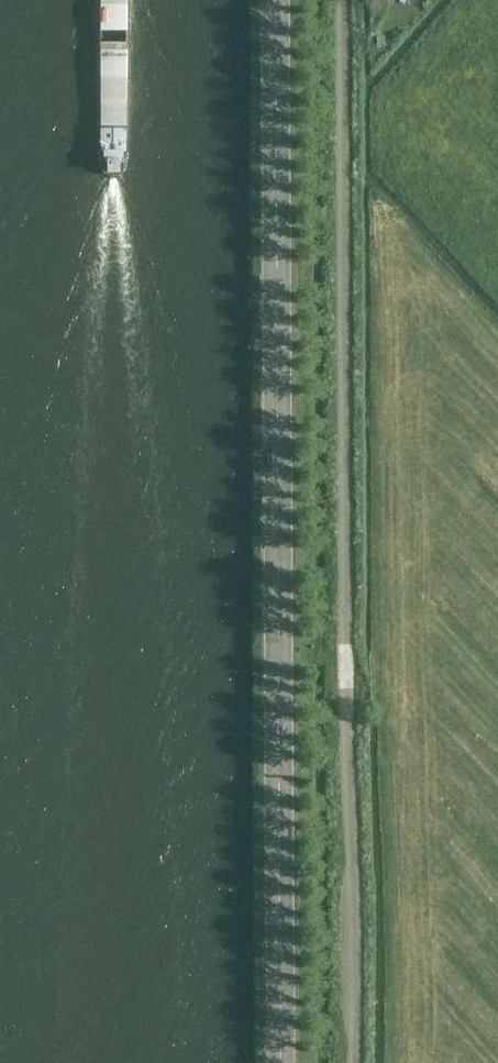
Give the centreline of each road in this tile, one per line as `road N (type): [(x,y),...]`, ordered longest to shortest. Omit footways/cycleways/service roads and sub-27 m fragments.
road 1 (unclassified): [(345,0),(352,1062)]
road 2 (tertiary): [(282,0),(288,1062)]

